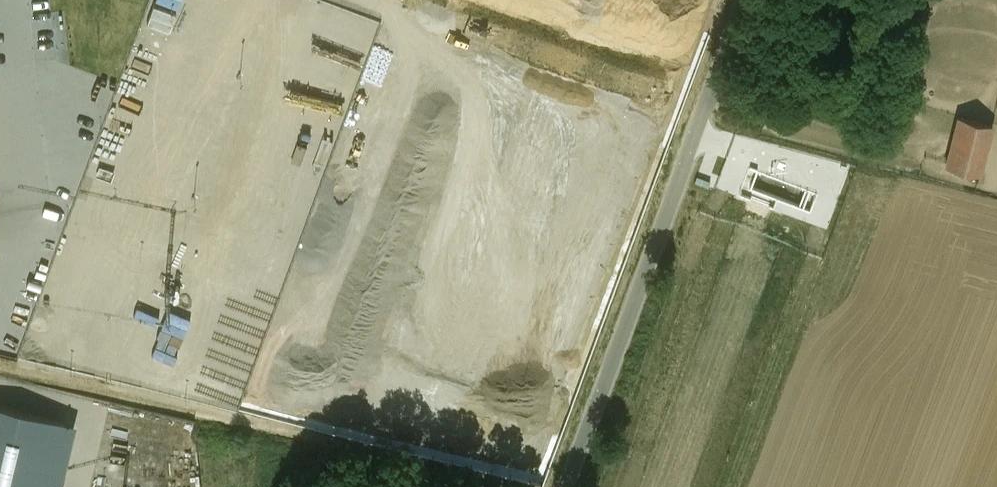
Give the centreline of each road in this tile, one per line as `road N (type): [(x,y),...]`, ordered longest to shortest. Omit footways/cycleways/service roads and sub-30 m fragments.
road 1 (residential): [(742,0),(561,486)]

